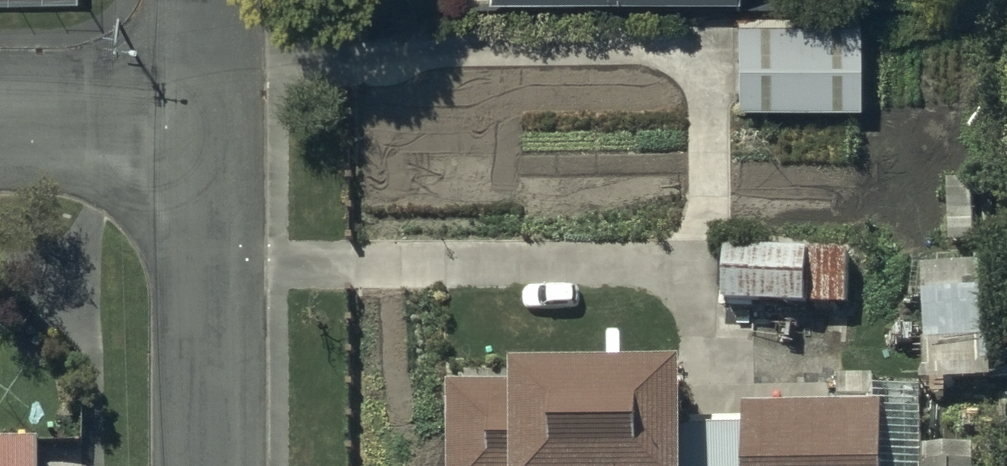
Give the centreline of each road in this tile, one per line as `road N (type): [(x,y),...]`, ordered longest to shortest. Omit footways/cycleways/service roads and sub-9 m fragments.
road 1 (residential): [(191,122),(196,465)]
road 2 (residential): [(0,122),(191,122)]
road 3 (residential): [(192,0),(191,122)]

